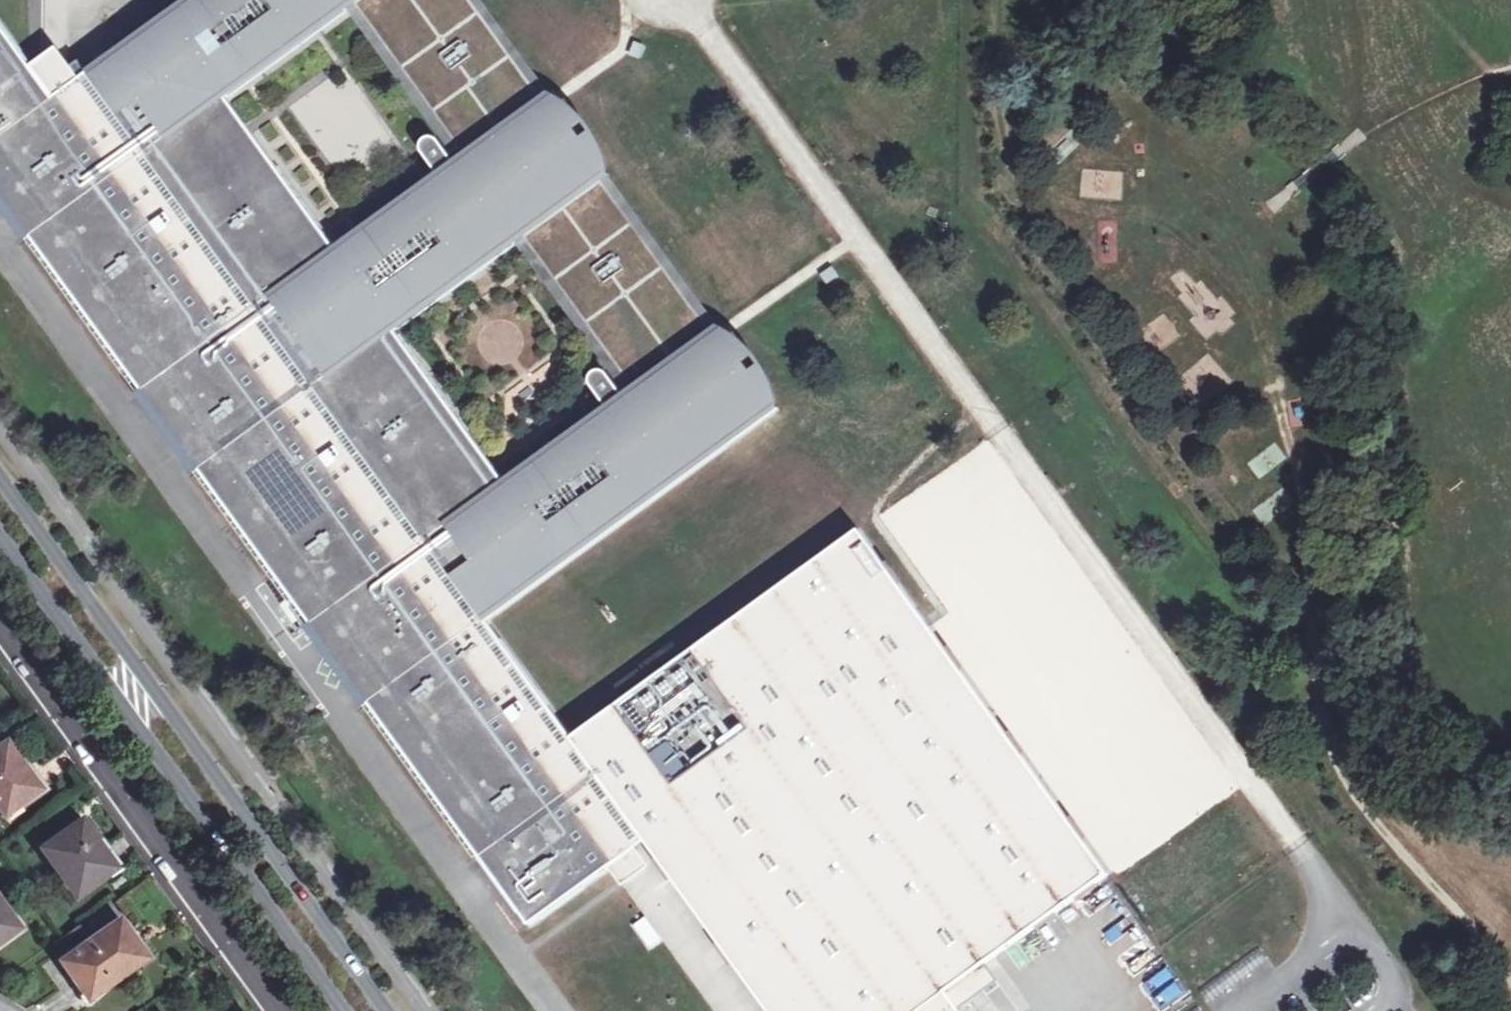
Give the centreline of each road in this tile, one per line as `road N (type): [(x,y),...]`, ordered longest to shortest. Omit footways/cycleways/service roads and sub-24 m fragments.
road 1 (tertiary): [(400,1010),(0,459)]
road 2 (tertiary): [(0,557),(334,1010)]
road 3 (residential): [(0,632),(272,1010)]

